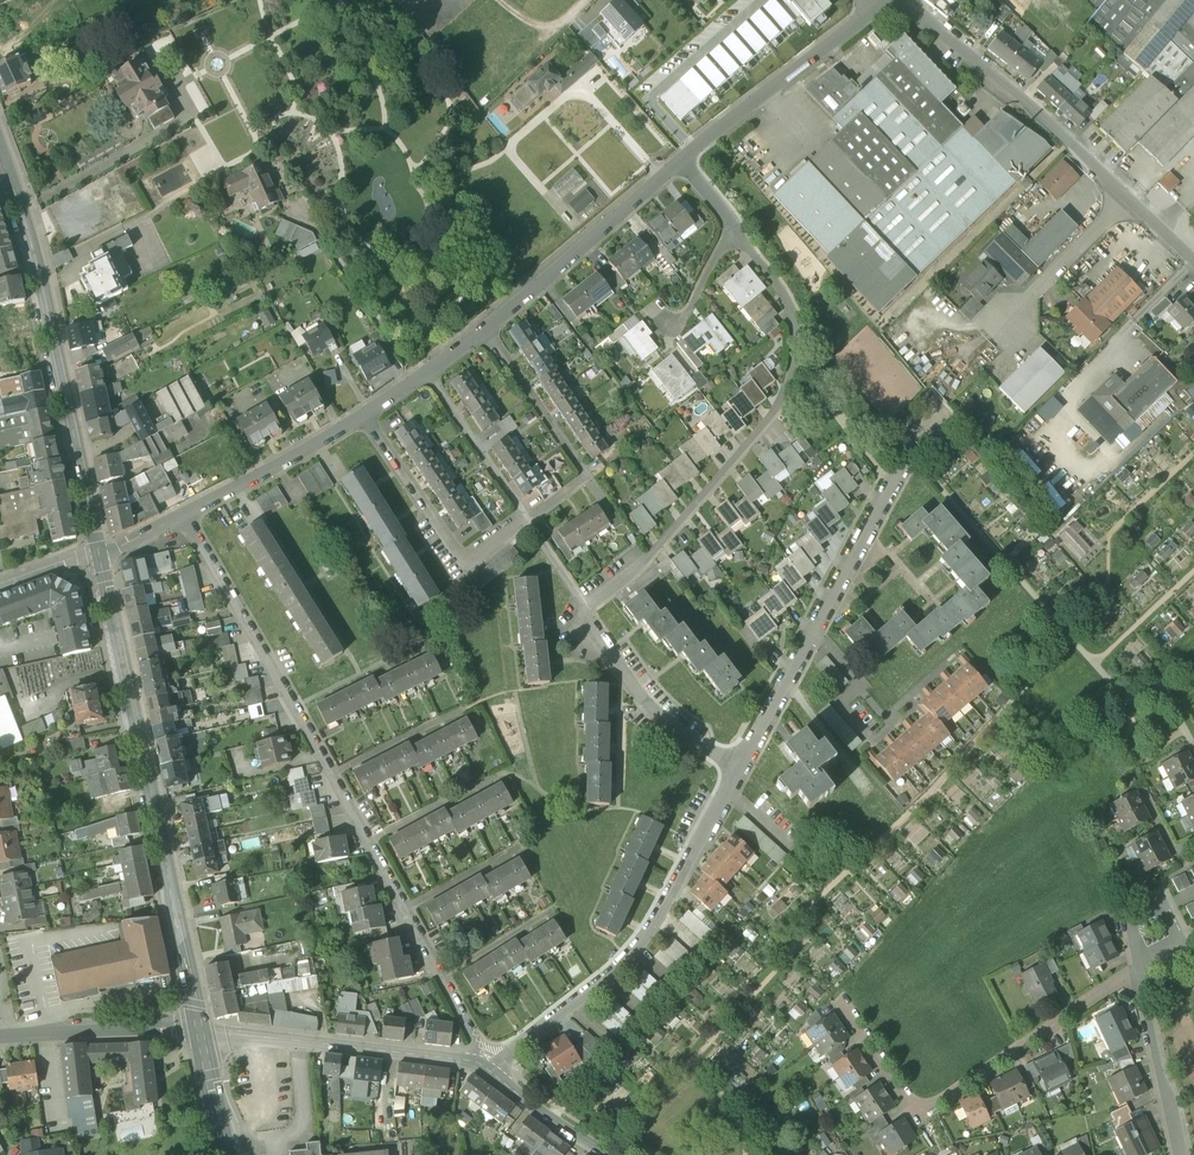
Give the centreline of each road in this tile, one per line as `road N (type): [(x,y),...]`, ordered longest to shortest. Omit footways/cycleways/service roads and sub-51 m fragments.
road 1 (residential): [(481,1061),(481,1048),(183,514)]
road 2 (residential): [(730,226),(781,287),(793,318),(791,378),(777,410),(658,549),(583,607)]
road 3 (secondary): [(98,554),(201,1027)]
road 4 (secondary): [(0,156),(45,311),(98,554)]
road 5 (residential): [(1139,969),(917,1114),(835,995)]
road 6 (residential): [(737,766),(932,410)]
road 7 (residential): [(481,1061),(496,1061),(635,949),(737,766)]
road 8 (residential): [(898,0),(1057,132),(1193,260)]
road 9 (tertiary): [(481,1061),(201,1027)]
road 10 (residential): [(362,415),(465,564),(528,521)]
road 11 (residential): [(528,521),(588,479),(487,325)]
road 12 (residential): [(682,160),(487,325)]
road 13 (residential): [(877,6),(682,160)]
road 14 (residential): [(737,766),(671,725),(583,607)]
road 15 (residential): [(362,415),(183,514)]
road 16 (residential): [(201,1027),(8,1036)]
road 17 (residential): [(1179,1154),(1139,969)]
road 18 (residential): [(427,370),(528,521)]
road 19 (tertiary): [(606,1154),(548,1120),(481,1061)]
road 20 (residential): [(730,226),(679,324),(665,327),(650,309)]
road 21 (secondary): [(201,1027),(229,1154)]
road 22 (residential): [(1139,969),(1179,943),(1159,902),(1130,916)]

